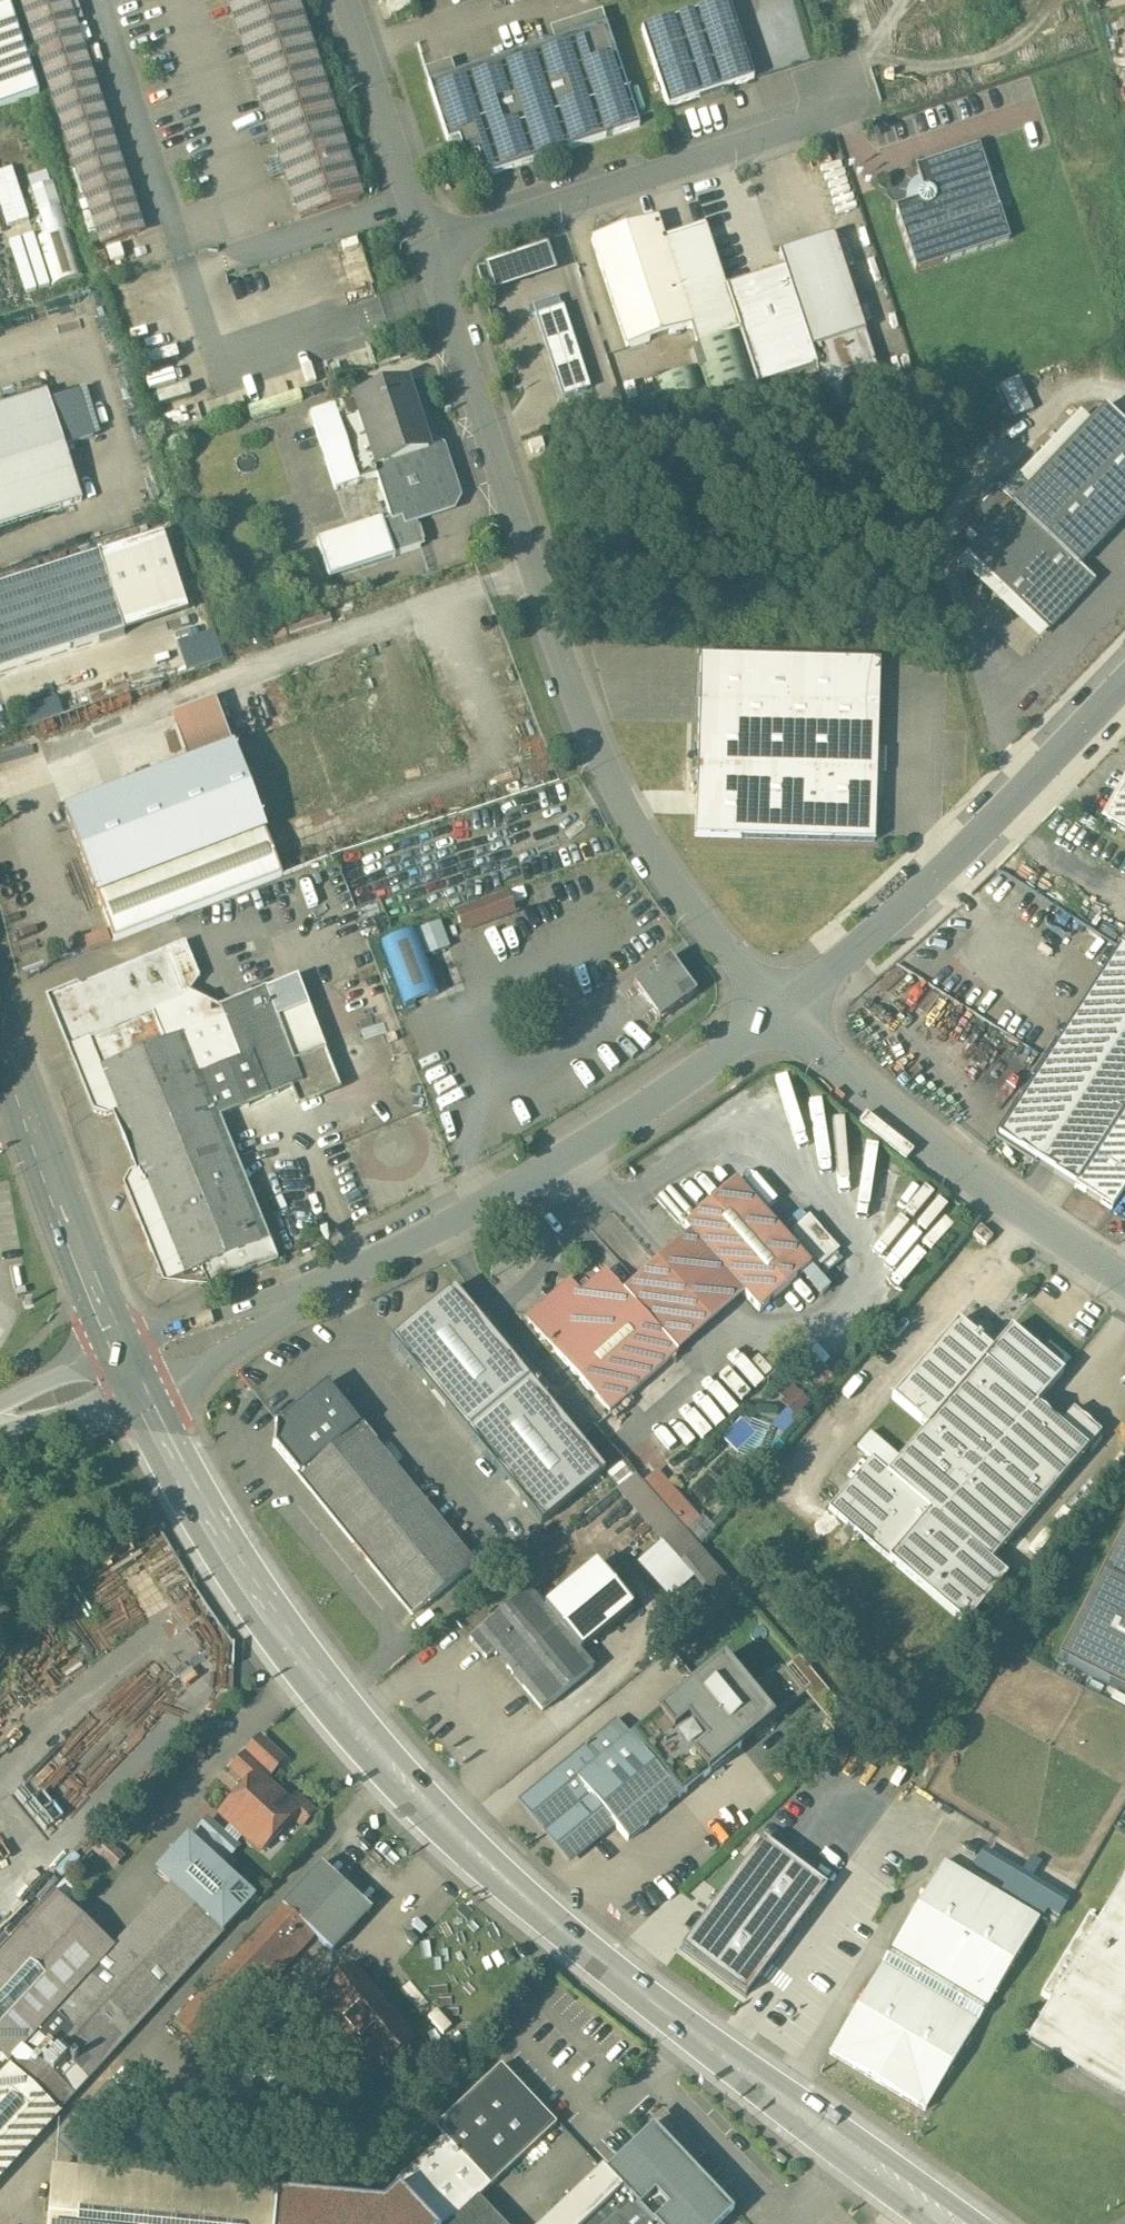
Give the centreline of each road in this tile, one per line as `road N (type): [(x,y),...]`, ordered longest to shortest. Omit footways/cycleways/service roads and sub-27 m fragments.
road 1 (secondary): [(128,1369),(239,1564),(380,1753),(463,1840),(667,2012),(958,2223)]
road 2 (unclassified): [(427,241),(580,704),(625,810),(776,1016)]
road 3 (unclassified): [(128,1369),(495,1202),(776,1016)]
road 4 (unclassified): [(776,1016),(901,906),(1124,686)]
road 5 (unclassified): [(427,241),(862,99)]
road 6 (unclassified): [(1124,1275),(1026,1215),(776,1016)]
road 7 (secondary): [(0,1010),(128,1369)]
road 8 (unclassified): [(348,0),(427,241)]
road 9 (unclassified): [(0,1417),(128,1369)]

